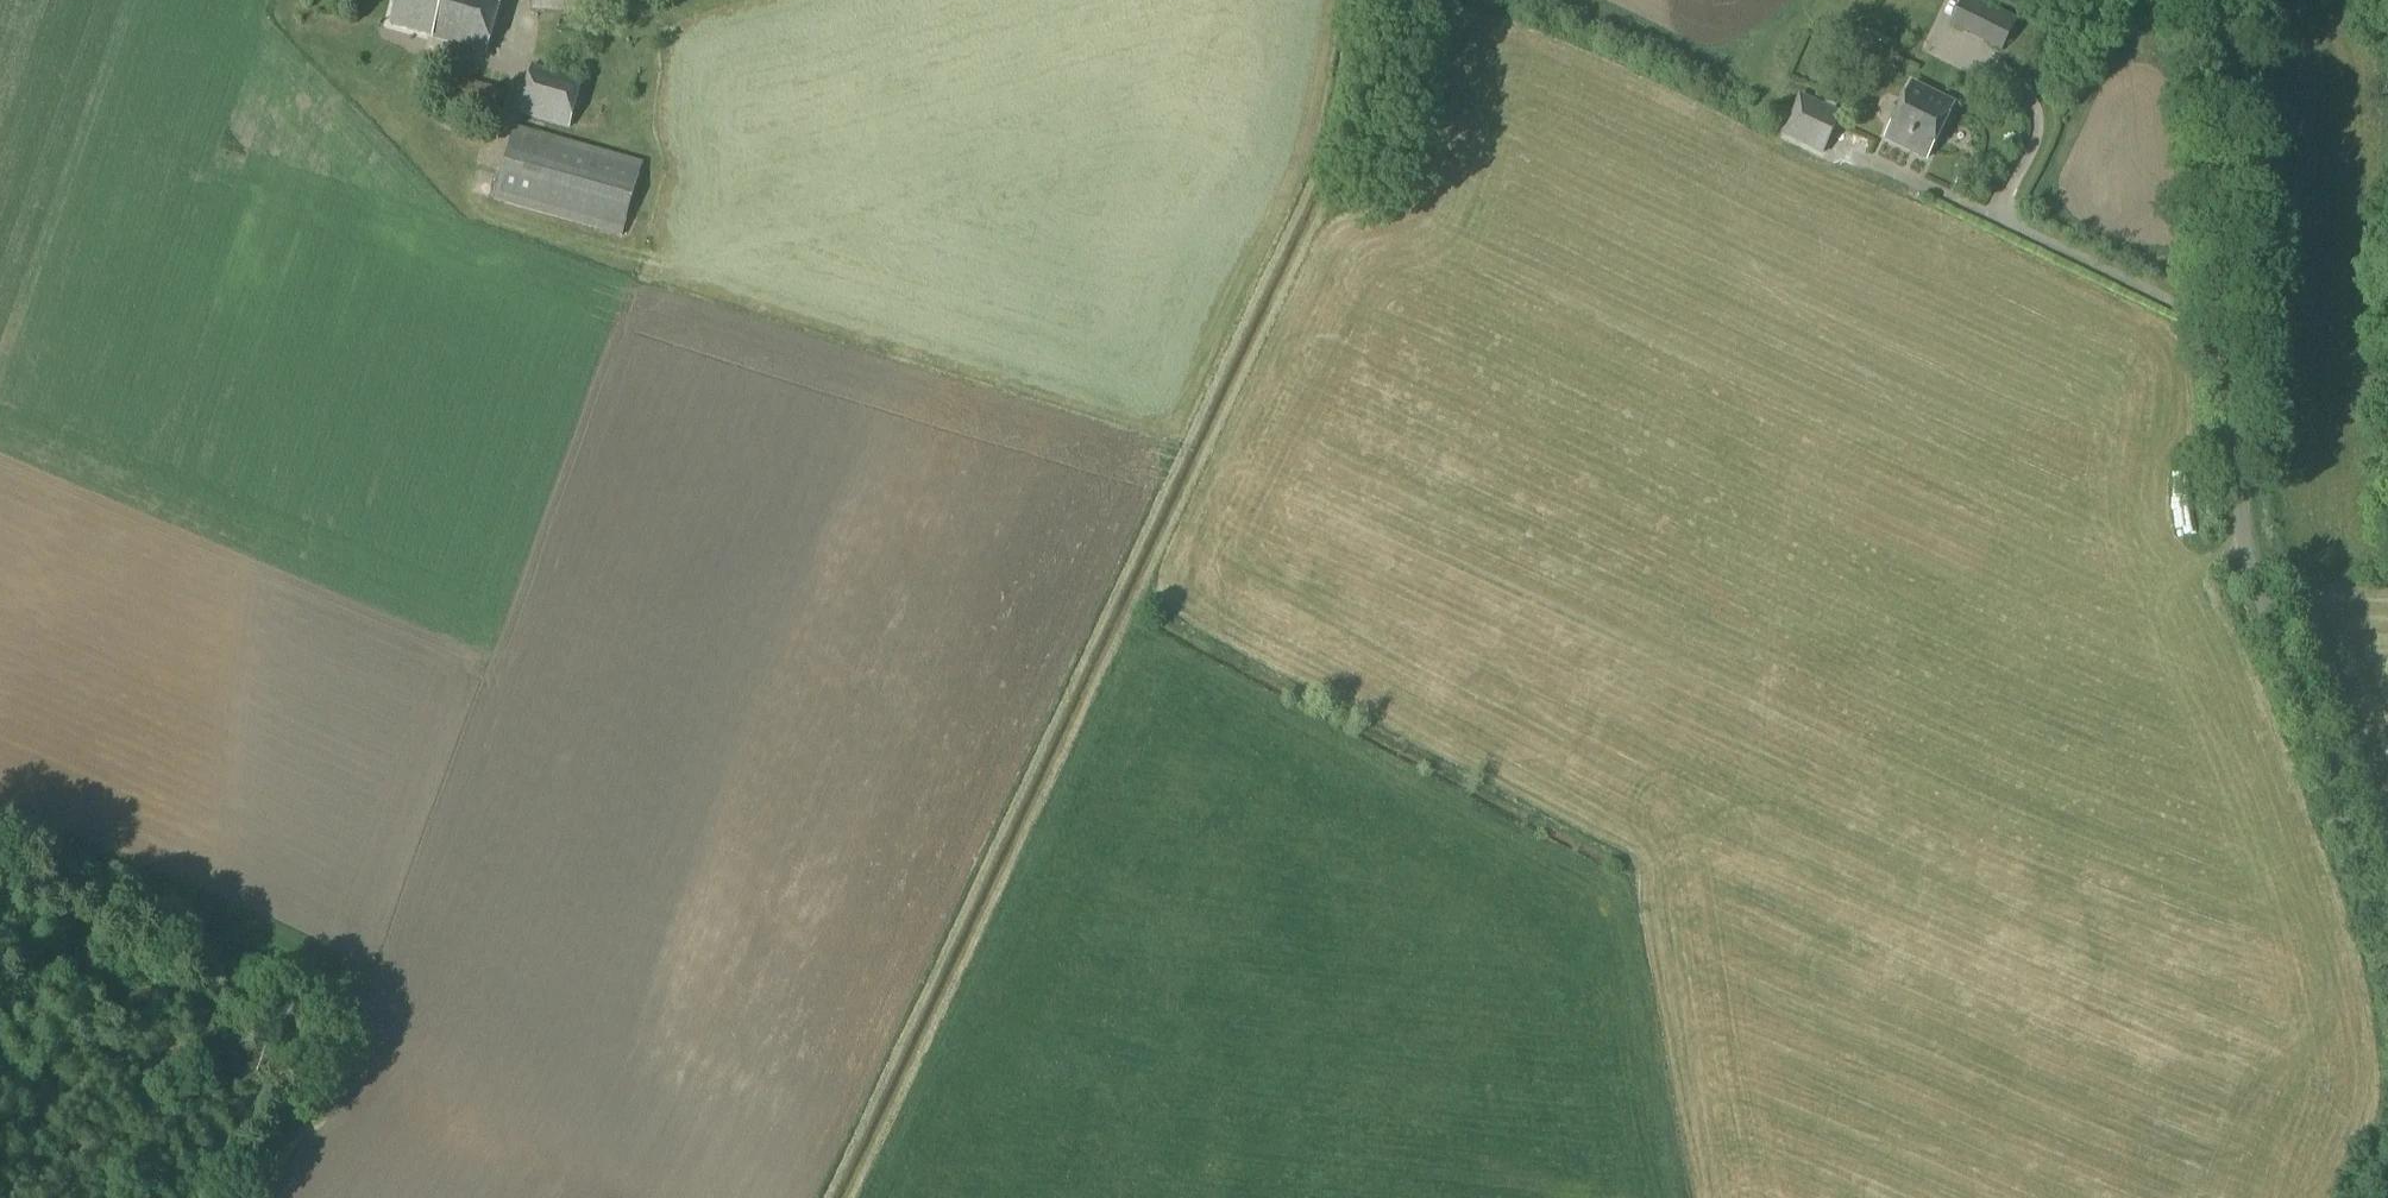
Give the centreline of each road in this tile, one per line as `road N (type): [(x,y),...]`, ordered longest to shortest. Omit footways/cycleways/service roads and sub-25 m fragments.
road 1 (unclassified): [(2387,958),(2246,549),(2210,0)]

